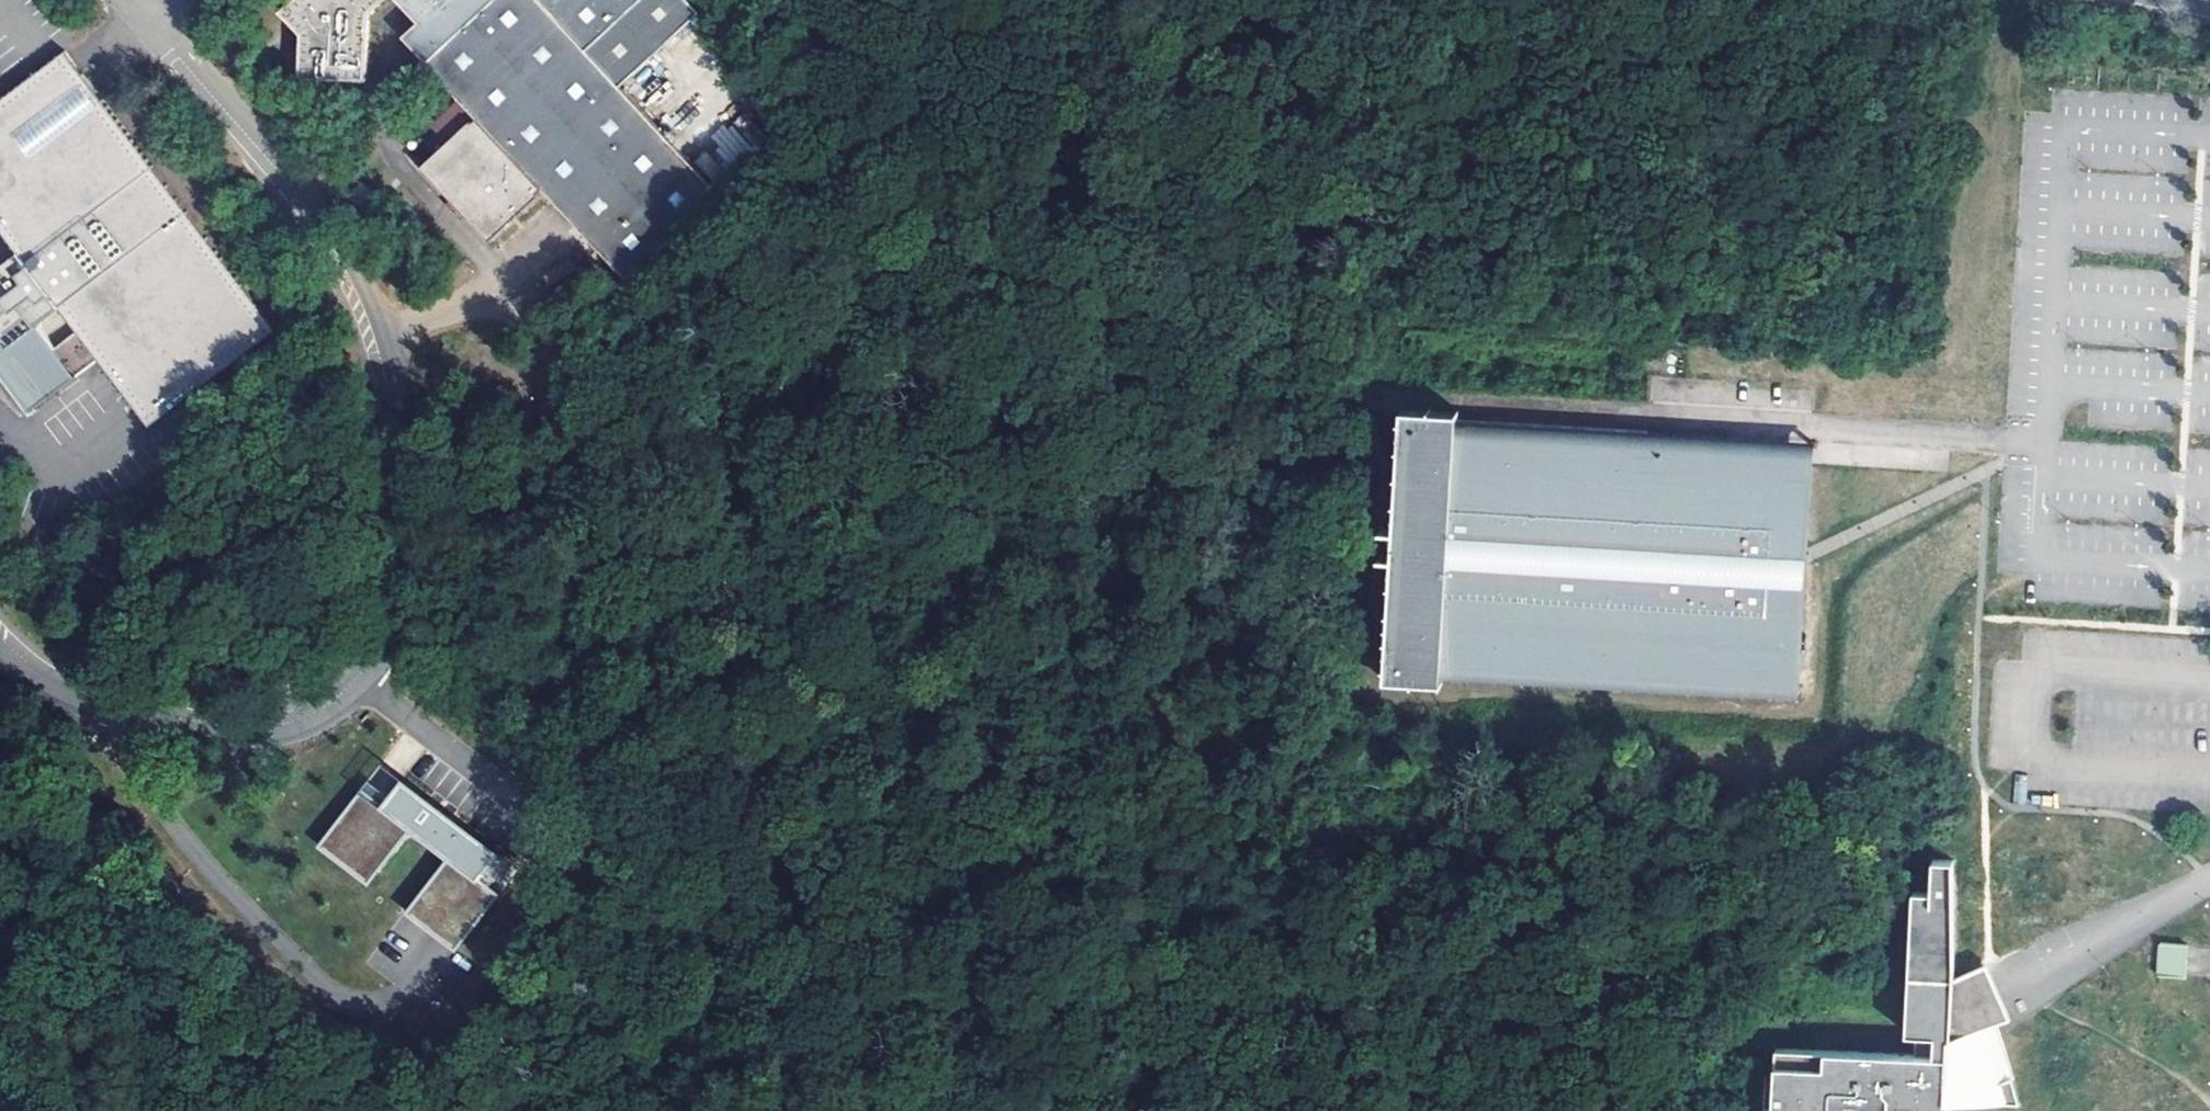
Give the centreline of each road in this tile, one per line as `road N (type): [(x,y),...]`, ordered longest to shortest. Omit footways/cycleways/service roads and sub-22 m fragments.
road 1 (residential): [(0,647),(42,680),(133,718),(278,733),(346,702),(381,663),(399,617),(401,423),(371,295),(325,216),(144,14)]

